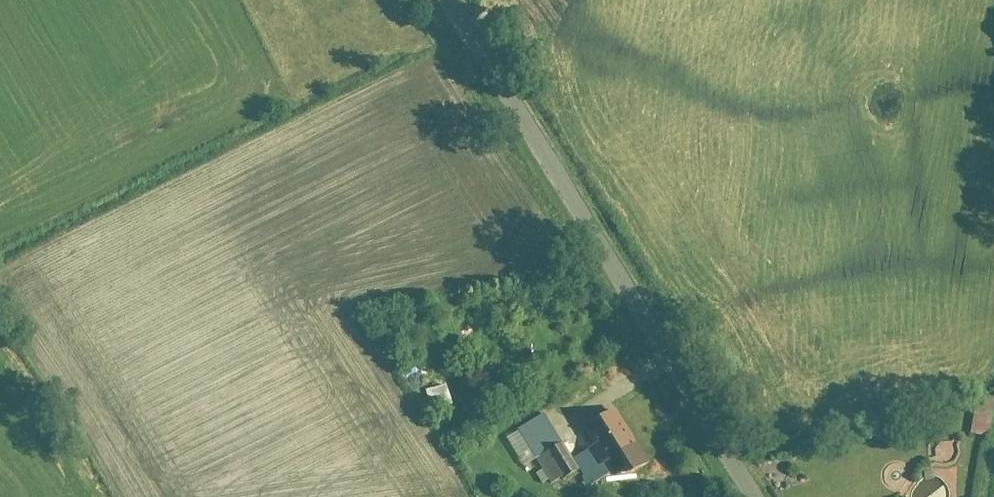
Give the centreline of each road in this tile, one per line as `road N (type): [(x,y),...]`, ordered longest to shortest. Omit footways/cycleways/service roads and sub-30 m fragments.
road 1 (unclassified): [(443,0),(748,496)]

